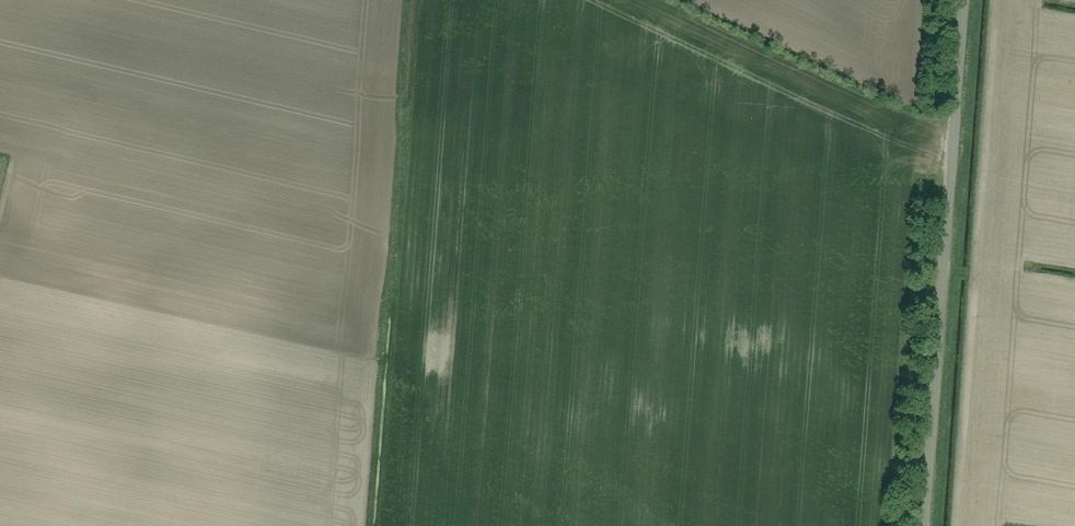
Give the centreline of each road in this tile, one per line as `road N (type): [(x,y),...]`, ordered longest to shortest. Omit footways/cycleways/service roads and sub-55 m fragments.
road 1 (unclassified): [(968,0),(927,525)]

